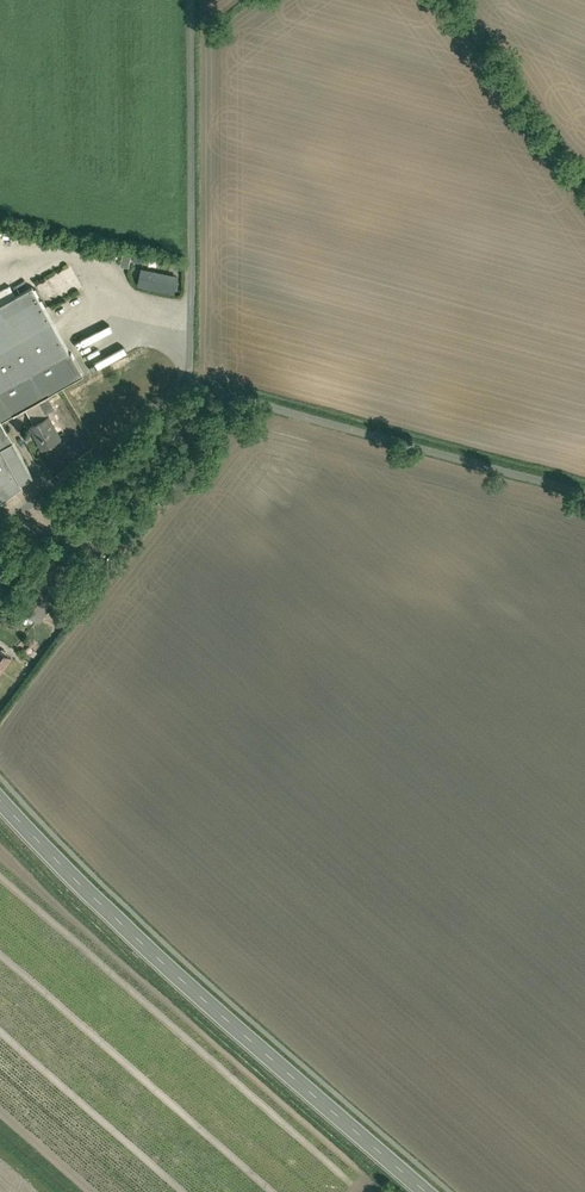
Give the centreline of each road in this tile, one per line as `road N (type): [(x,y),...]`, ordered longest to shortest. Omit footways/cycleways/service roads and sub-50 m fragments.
road 1 (secondary): [(0,788),(230,1013),(437,1191)]
road 2 (unclassified): [(192,374),(584,486)]
road 3 (unclassified): [(196,0),(192,374)]
road 4 (unclassified): [(0,526),(192,374)]

